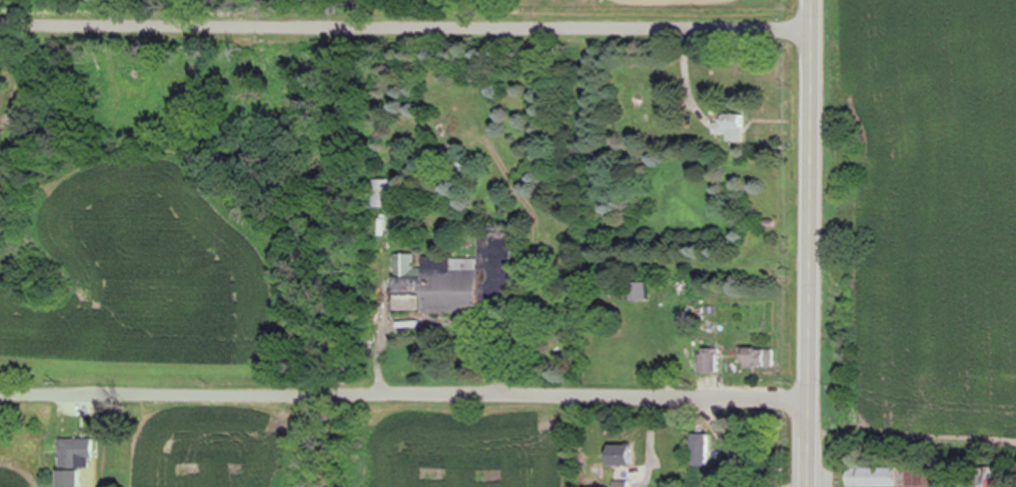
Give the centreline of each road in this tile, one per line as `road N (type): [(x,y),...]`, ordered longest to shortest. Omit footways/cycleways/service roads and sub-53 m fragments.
road 1 (residential): [(814,33),(0,22)]
road 2 (residential): [(0,392),(347,390),(811,402)]
road 3 (primary): [(814,0),(809,486)]

